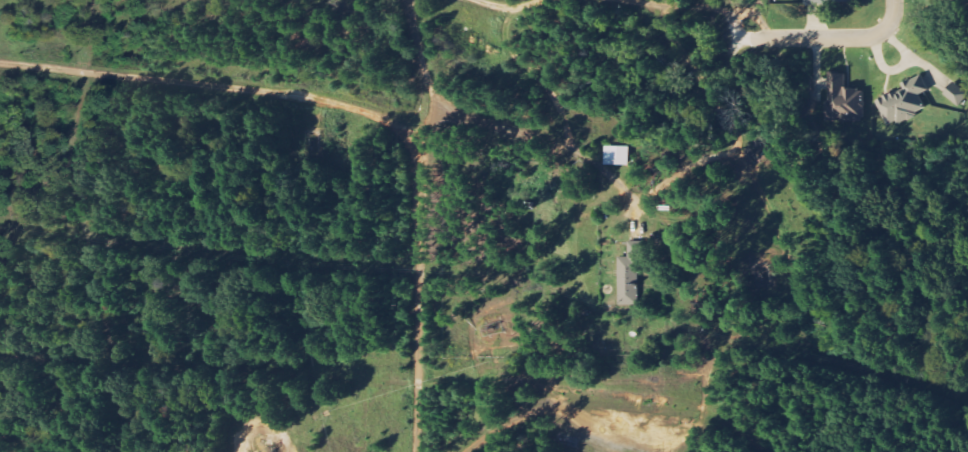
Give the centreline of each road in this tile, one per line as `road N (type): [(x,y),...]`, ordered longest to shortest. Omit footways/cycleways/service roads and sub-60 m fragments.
road 1 (residential): [(895,0),(886,29),(869,38),(735,39)]

